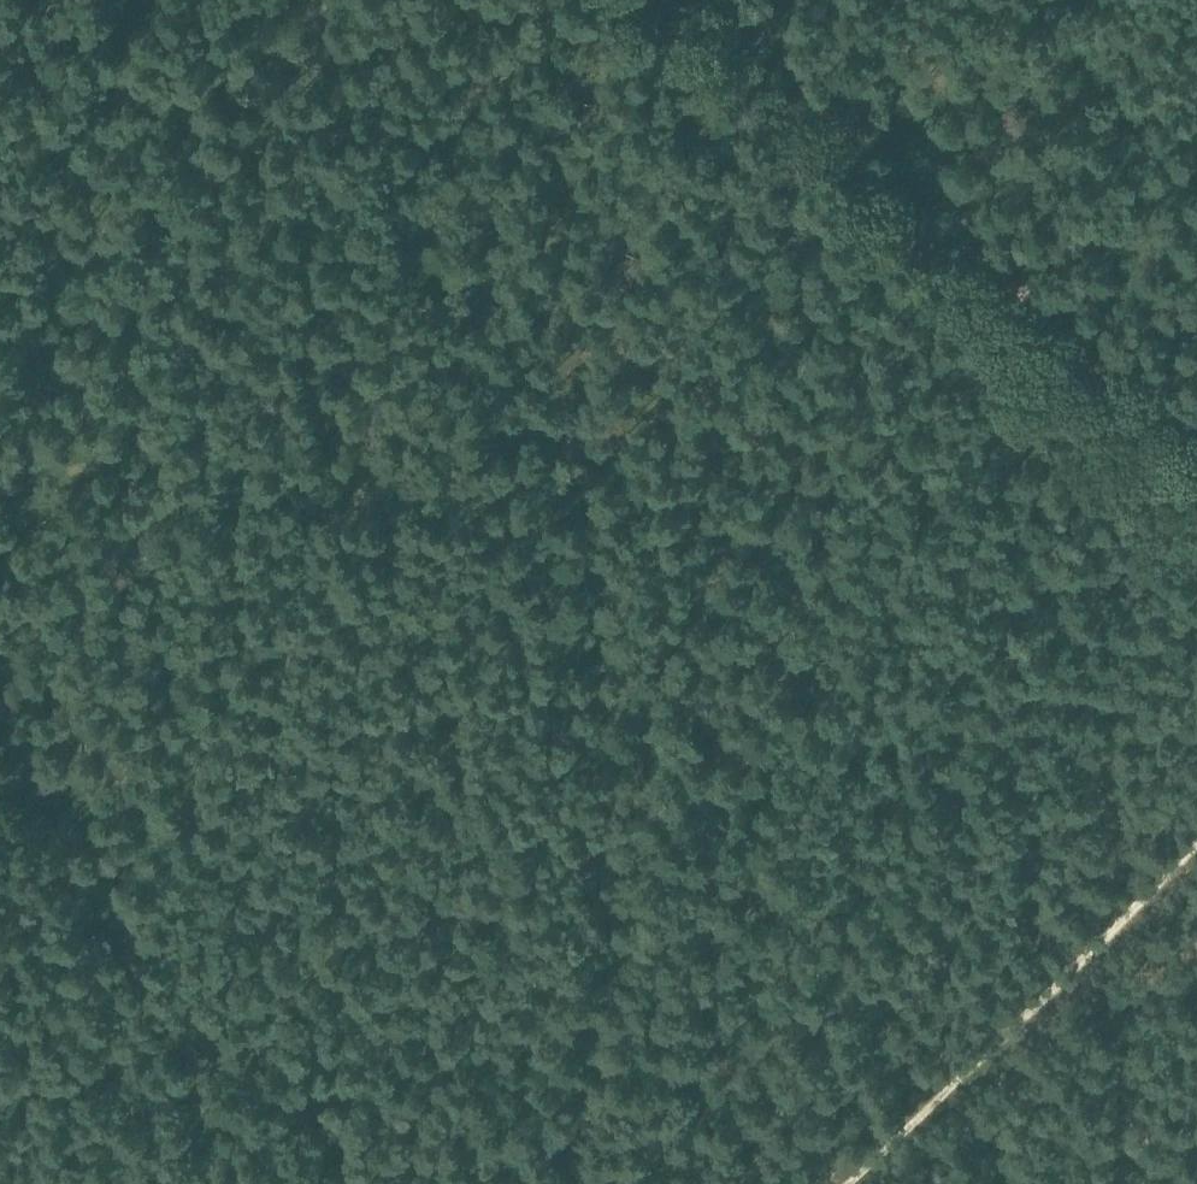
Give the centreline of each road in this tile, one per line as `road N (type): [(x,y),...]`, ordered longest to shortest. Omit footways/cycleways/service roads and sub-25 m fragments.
road 1 (track): [(842,1183),(1196,836)]

